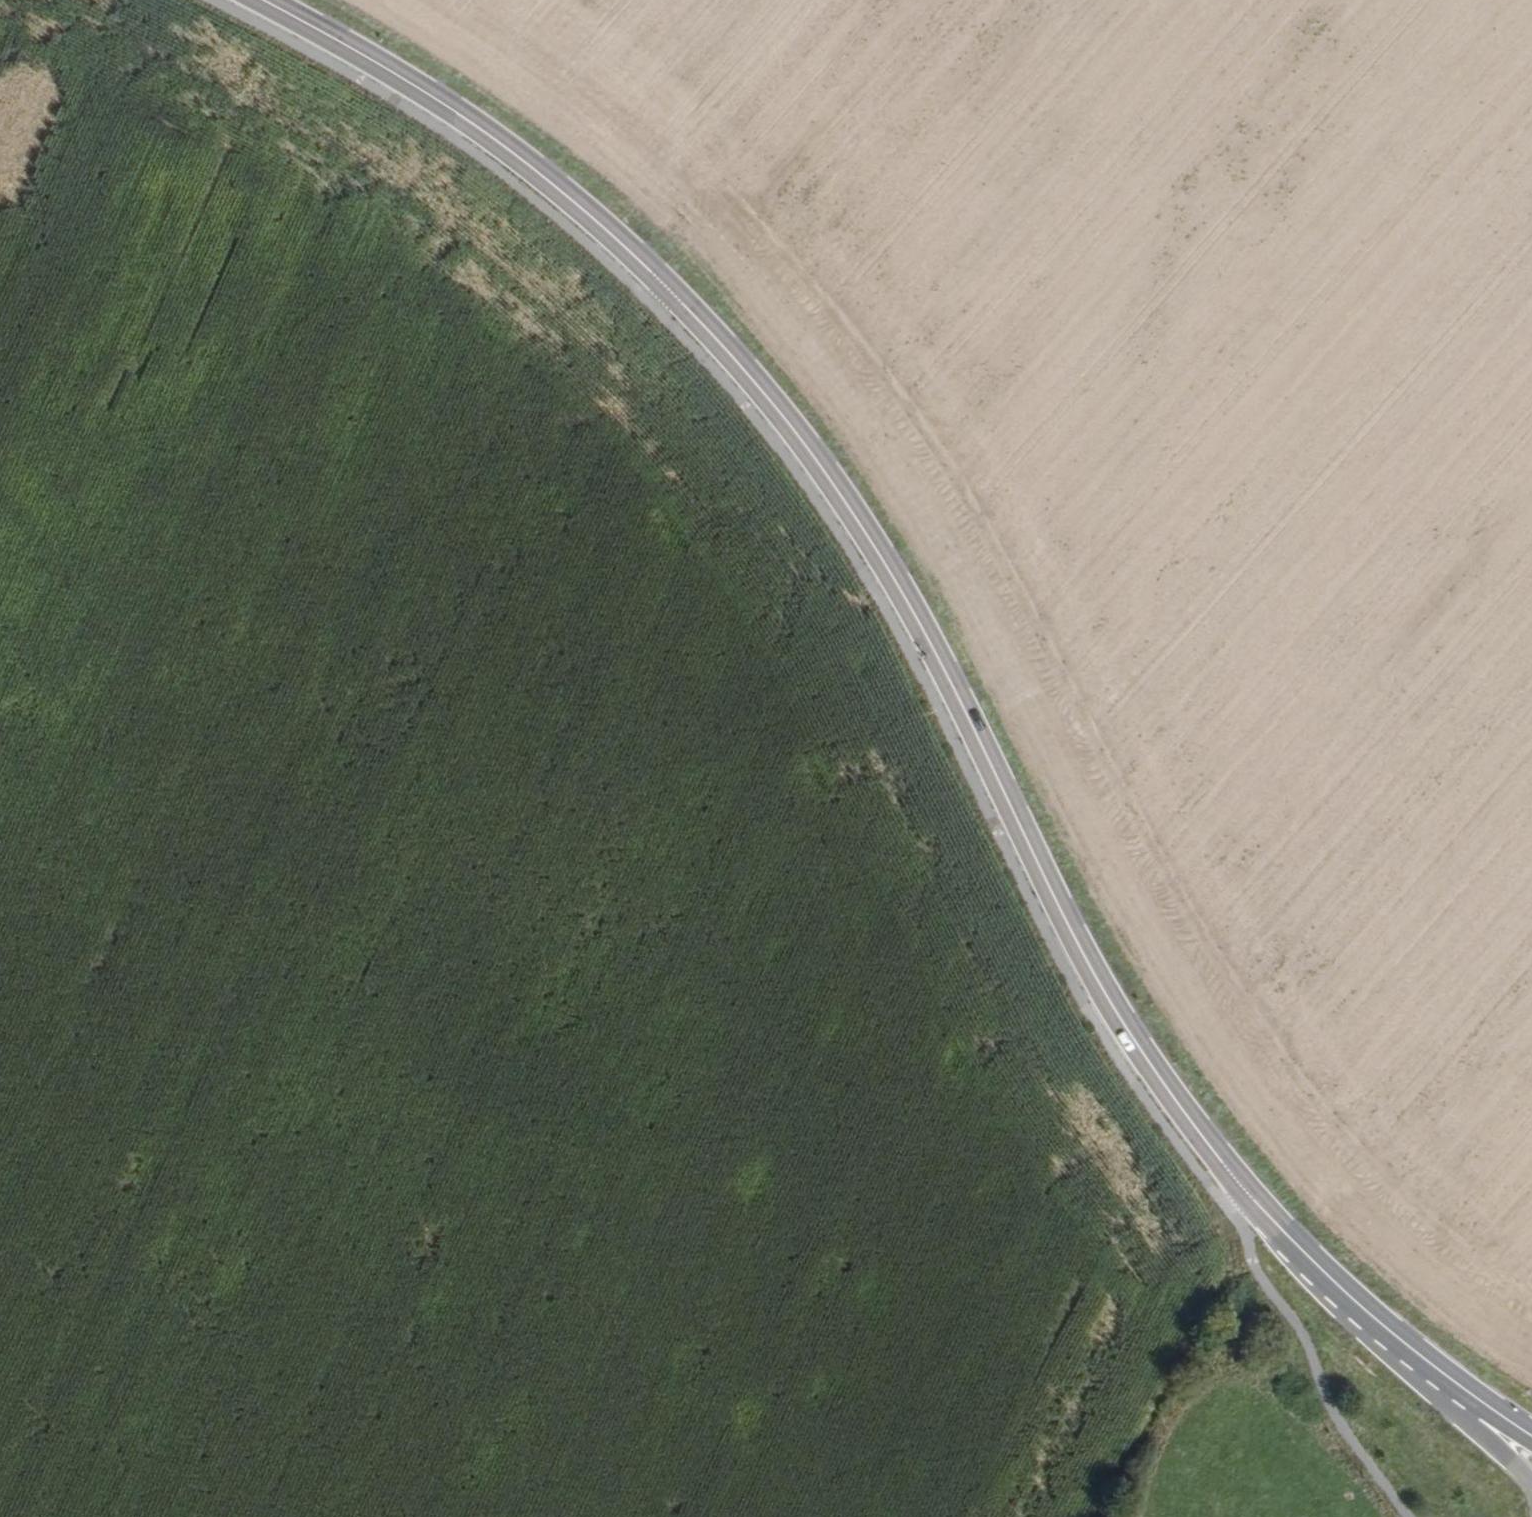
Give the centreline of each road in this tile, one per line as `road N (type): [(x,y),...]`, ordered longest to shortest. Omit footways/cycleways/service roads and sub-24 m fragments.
road 1 (secondary): [(1445,1375),(1295,1246),(1147,1063),(887,566),(805,441),(747,371),(667,285),(499,142),(265,0)]
road 2 (residential): [(1445,1375),(1460,1418),(1531,1485)]

